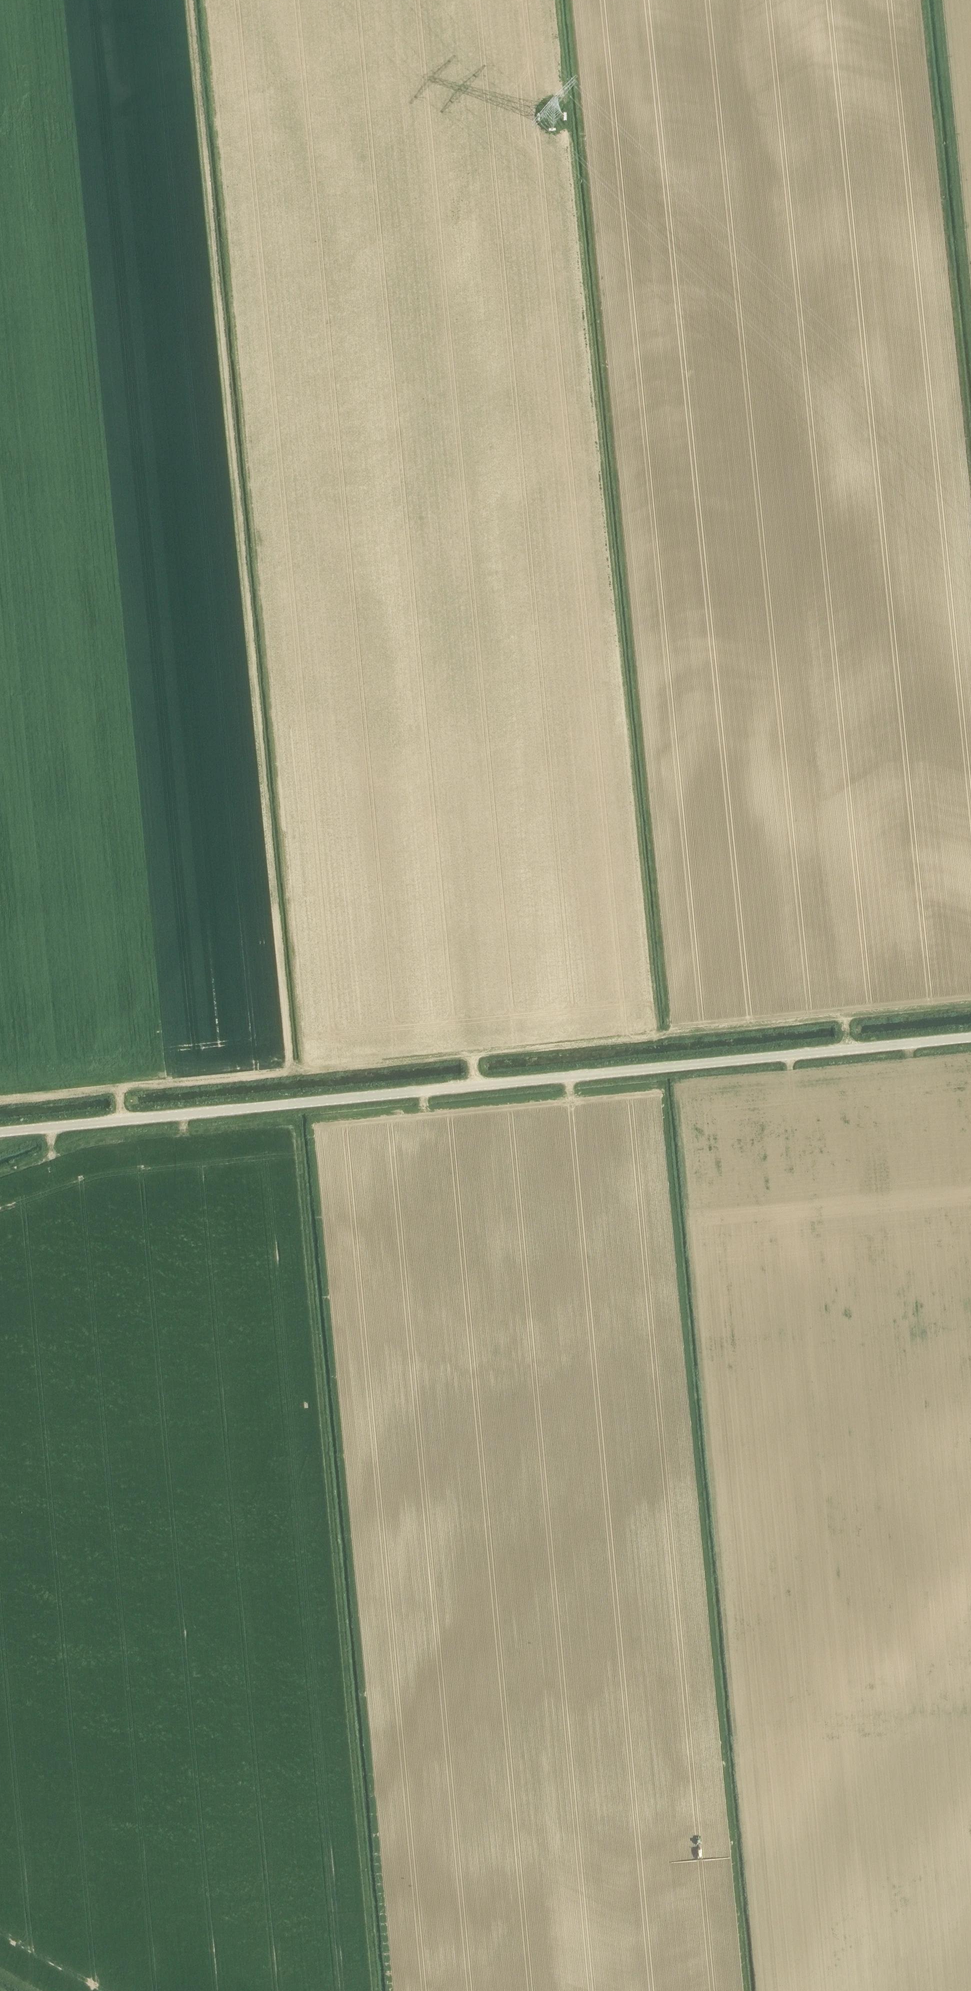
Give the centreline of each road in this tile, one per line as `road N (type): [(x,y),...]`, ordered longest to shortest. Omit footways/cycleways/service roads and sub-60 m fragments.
road 1 (unclassified): [(0,1133),(970,1038)]

